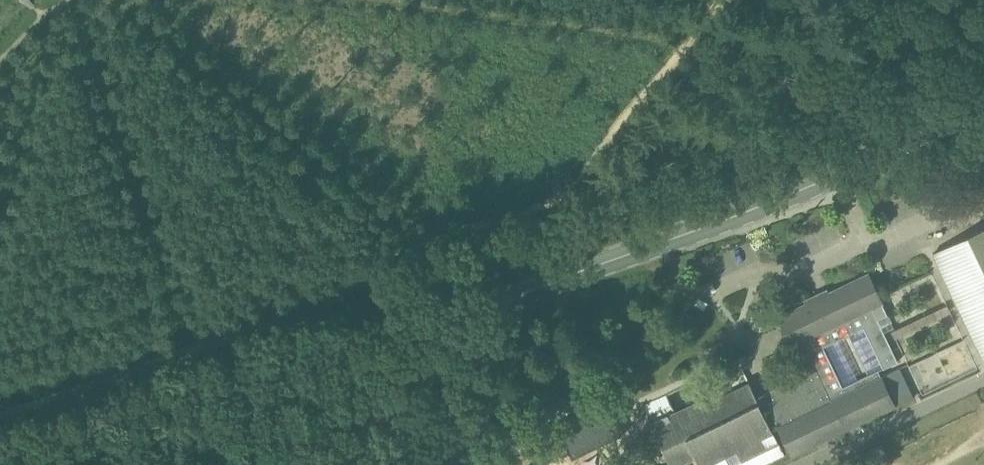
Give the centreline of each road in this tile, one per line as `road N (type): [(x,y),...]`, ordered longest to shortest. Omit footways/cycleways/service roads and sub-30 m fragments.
road 1 (secondary): [(344,464),(428,364),(489,315),(568,276),(837,175),(983,98)]
road 2 (track): [(400,0),(890,69)]
road 3 (track): [(439,239),(138,0)]
road 4 (track): [(79,0),(197,351)]
road 5 (track): [(29,32),(0,168)]

